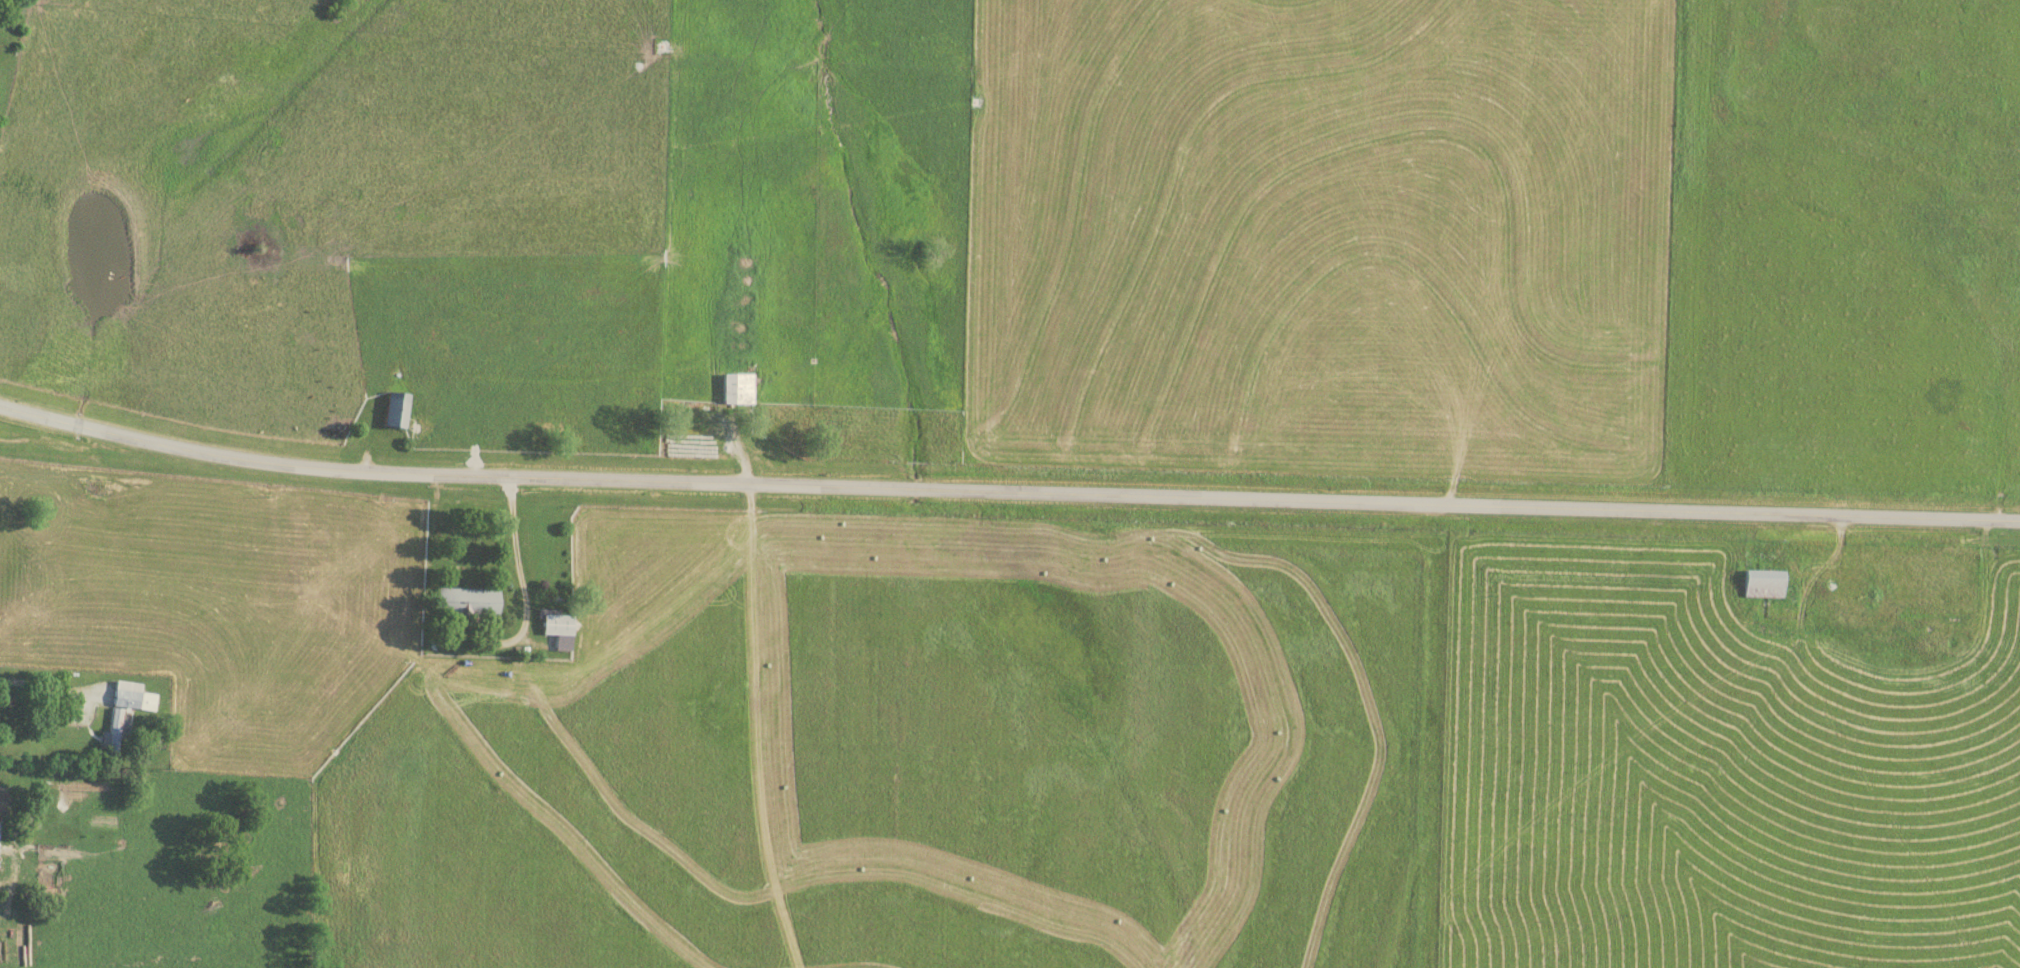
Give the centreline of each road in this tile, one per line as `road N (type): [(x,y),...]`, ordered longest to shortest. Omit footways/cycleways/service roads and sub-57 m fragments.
road 1 (tertiary): [(2019,522),(835,488)]
road 2 (tertiary): [(835,488),(276,469),(0,409)]

